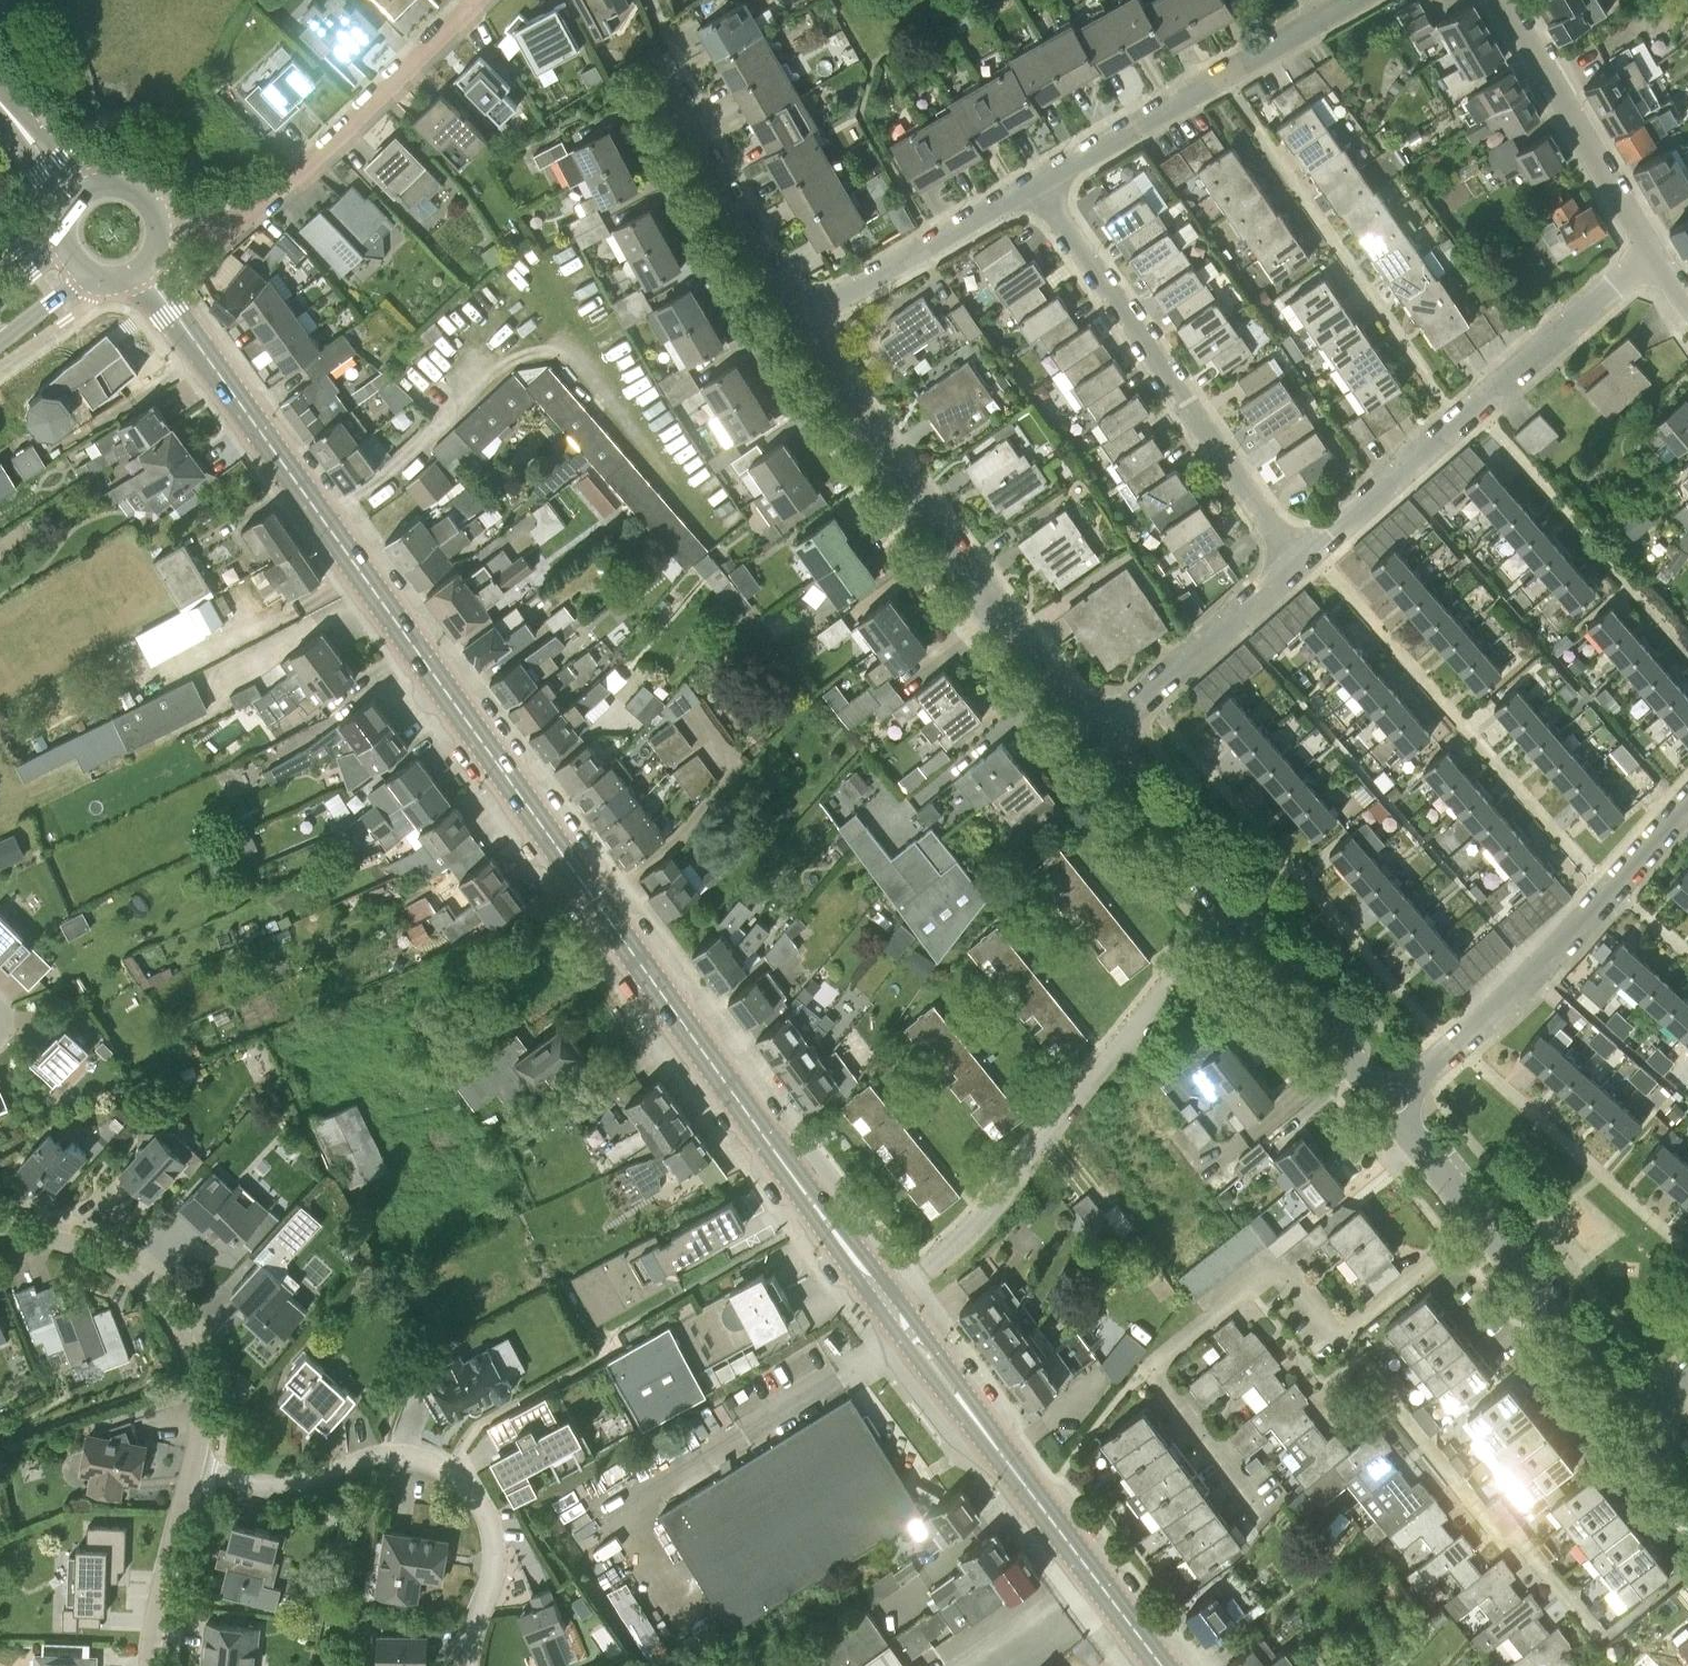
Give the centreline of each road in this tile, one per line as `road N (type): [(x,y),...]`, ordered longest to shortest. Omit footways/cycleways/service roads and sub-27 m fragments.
road 1 (tertiary): [(884,1297),(144,272)]
road 2 (residential): [(1094,735),(915,498),(798,321)]
road 3 (residential): [(467,1665),(495,1557),(483,1504),(462,1477),(392,1454),(298,1484),(192,1469)]
road 4 (residential): [(1298,562),(1654,252)]
road 5 (residential): [(1387,1105),(1094,735)]
road 6 (residential): [(1298,562),(1036,182)]
road 7 (tertiary): [(1161,1665),(884,1297)]
road 8 (residential): [(884,1297),(975,1226),(1173,978)]
road 9 (residential): [(1387,1105),(1501,1005),(1687,804)]
road 10 (residential): [(192,1469),(200,1392),(185,1339),(164,1305),(93,1251),(0,1225)]
road 11 (residential): [(1210,1318),(1275,1270),(1333,1331),(1342,1332),(1481,1221)]
road 12 (residential): [(216,230),(309,169),(474,0)]
road 13 (residential): [(1036,182),(1318,21)]
road 14 (residential): [(1654,252),(1503,0)]
road 15 (residential): [(798,321),(659,63)]
road 16 (residential): [(798,321),(1036,182)]
road 17 (residential): [(1094,735),(1298,562)]
road 18 (residential): [(1644,1420),(1481,1221)]
road 19 (residential): [(151,1665),(192,1469)]
road 20 (tertiary): [(144,272),(164,230),(154,199),(112,179),(73,196)]
road 21 (residential): [(1481,1221),(1387,1105)]

